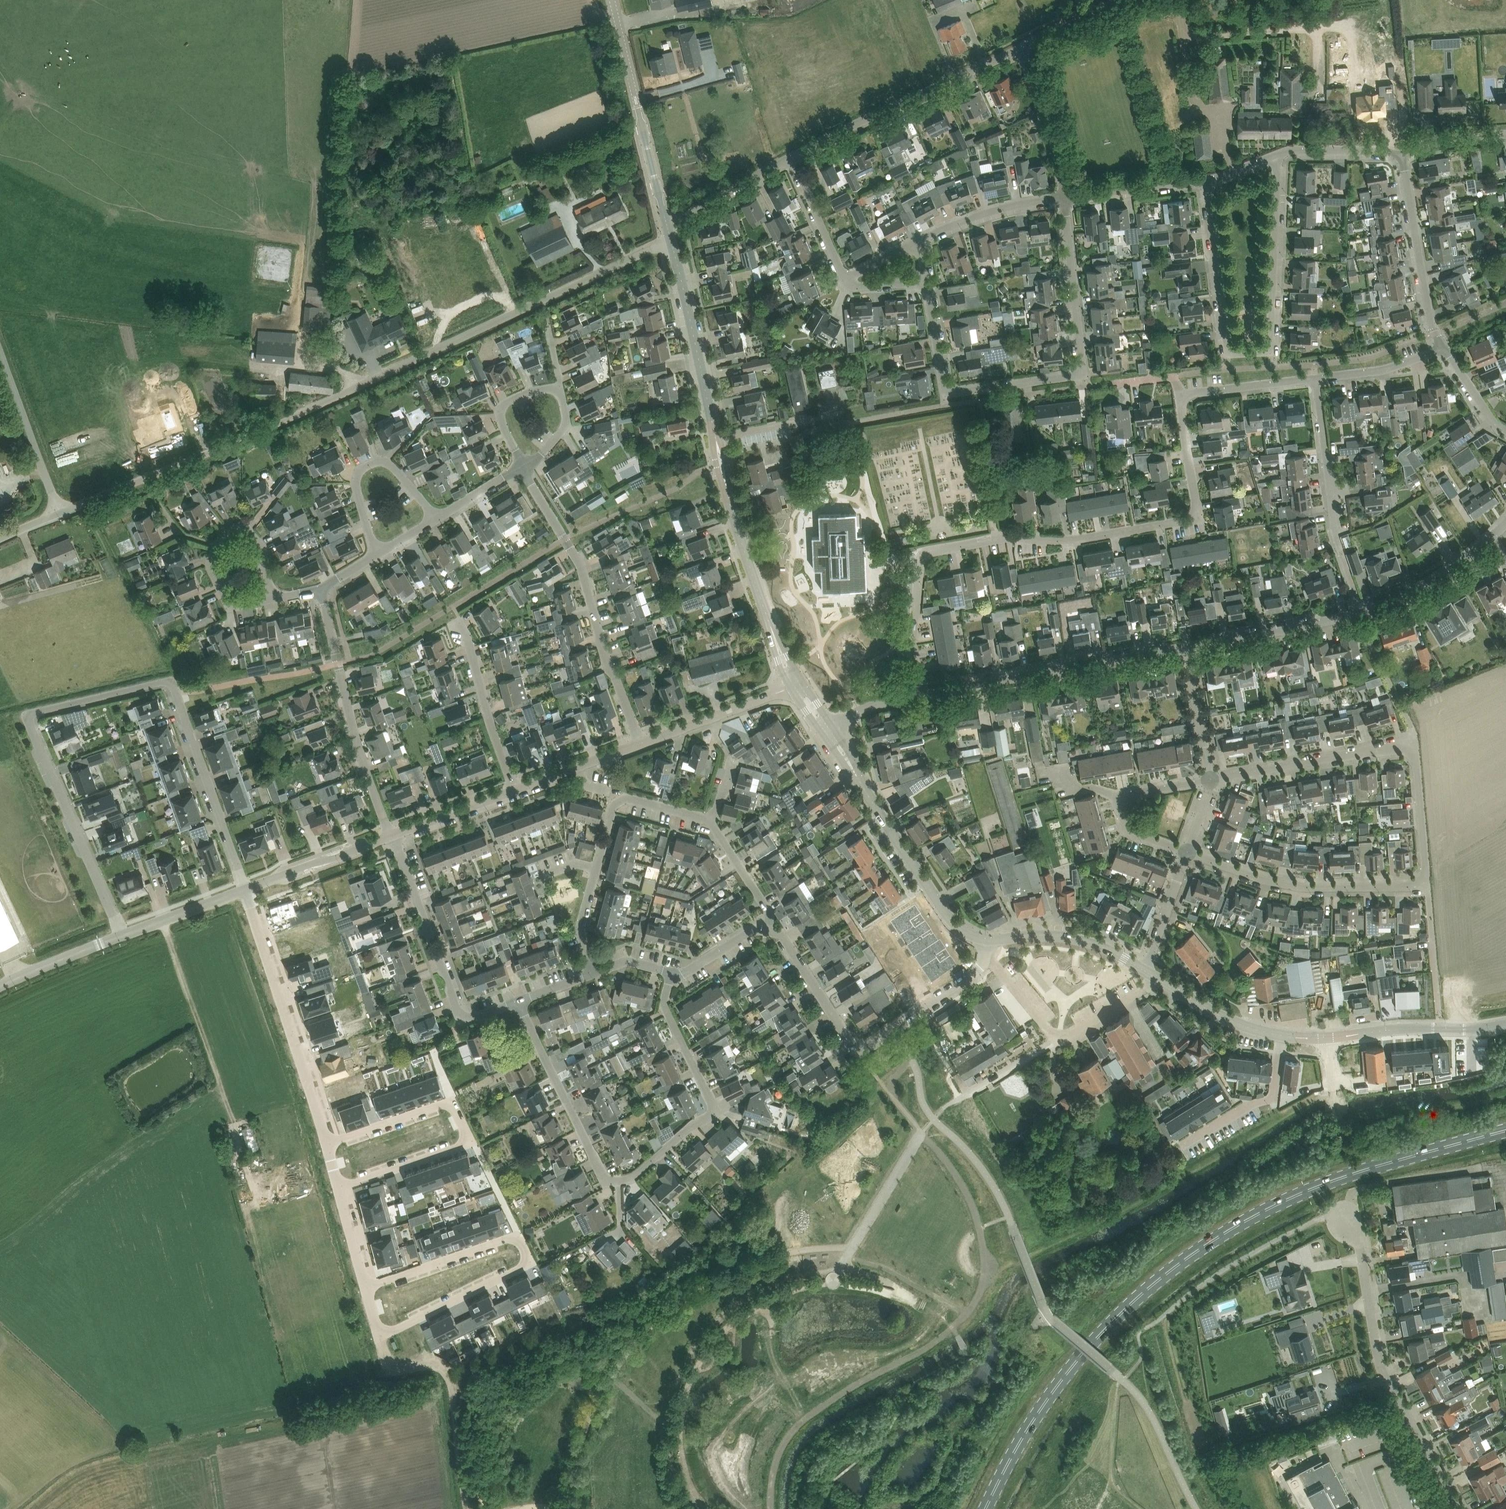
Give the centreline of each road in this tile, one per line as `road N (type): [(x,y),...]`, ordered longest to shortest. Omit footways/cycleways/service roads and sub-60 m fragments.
road 1 (residential): [(921,695),(912,642),(923,555),(1006,537),(1067,541),(1187,521),(1196,504),(1183,396),(1316,378)]
road 2 (primary): [(986,1508),(1029,1426),(1076,1362),(1191,1254),(1305,1191),(1505,1130)]
road 3 (unclassified): [(63,513),(276,428),(671,242)]
road 4 (residential): [(246,890),(171,686),(36,711),(30,727),(122,934)]
road 5 (residential): [(671,974),(666,1011),(713,1111),(625,1181),(602,1168),(517,1002)]
road 6 (residential): [(926,282),(942,393),(1086,376),(1065,197)]
road 7 (residential): [(1208,179),(1227,343),(1240,353),(1262,352),(1271,338),(1277,154)]
road 8 (residential): [(380,1336),(532,1262),(518,1234),(367,1287)]
road 9 (residential): [(1186,647),(1305,625),(1410,594),(1505,521)]
road 10 (residential): [(1209,779),(1412,745),(1428,886)]
road 11 (residential): [(1457,1508),(1379,1362),(1355,1220)]
road 12 (residential): [(984,961),(859,1048),(844,1037),(787,940),(766,925)]
road 13 (residential): [(641,743),(606,659),(581,567),(521,466)]
road 14 (residential): [(339,1189),(465,1142),(448,1105),(327,1145)]
road 15 (residential): [(711,823),(626,797),(612,806),(583,921),(599,970)]
road 16 (residential): [(921,695),(1186,647)]
road 17 (residential): [(246,890),(327,1145)]
road 18 (residential): [(792,156),(1024,47)]
road 19 (residential): [(389,836),(354,734),(321,590)]
road 20 (residential): [(517,1002),(466,1017),(398,832)]
road 21 (residential): [(1428,886),(1303,888),(1187,850)]
road 22 (tertiary): [(667,226),(613,0)]
road 23 (tertiary): [(987,941),(957,926),(851,767)]
road 24 (residential): [(1157,979),(1058,1040),(984,961)]
road 25 (tertiary): [(717,439),(671,242)]
road 26 (residential): [(1444,346),(1430,322),(1402,156)]
road 27 (residential): [(374,556),(355,483),(359,469),(380,459),(391,463),(436,518)]
road 28 (residential): [(273,599),(262,547),(248,529),(236,528),(214,544),(210,562),(227,603),(239,607)]
road 29 (unclassified): [(63,513),(0,337)]
road 30 (residential): [(1187,850),(1135,834),(1125,826),(1122,803),(1129,795),(1209,779)]
road 31 (tertiary): [(1325,1038),(1505,1026)]
road 32 (residential): [(514,789),(468,630)]
road 33 (tertiary): [(1145,971),(1062,937),(987,941)]
road 34 (residential): [(1182,1145),(1270,1099),(1281,1035)]
road 35 (tertiary): [(641,743),(790,687)]
road 36 (residential): [(1065,197),(1024,47)]
road 37 (tertiary): [(771,628),(726,480)]
road 38 (residential): [(1065,197),(1005,207),(918,240)]
road 39 (tertiary): [(246,890),(389,836)]
road 40 (residential): [(1333,528),(1316,378)]
road 41 (residential): [(1208,179),(1065,197)]
road 42 (residential): [(667,226),(792,156)]
road 43 (tertiary): [(1281,1035),(1227,1022),(1157,979)]
road 44 (tertiary): [(514,789),(641,743)]
road 45 (residential): [(1209,779),(1186,647)]
road 46 (residential): [(1316,378),(1386,370),(1444,346)]
road 47 (tertiary): [(0,987),(122,934)]
road 48 (residential): [(844,278),(792,156)]
road 49 (tertiary): [(122,934),(246,890)]
road 50 (residential): [(843,411),(717,439)]
road 51 (residential): [(1145,971),(1187,850)]
road 52 (residential): [(1402,156),(1382,149),(1277,154)]
road 53 (residential): [(521,466),(501,408),(530,392),(560,388)]
road 54 (tertiary): [(398,832),(514,789)]

